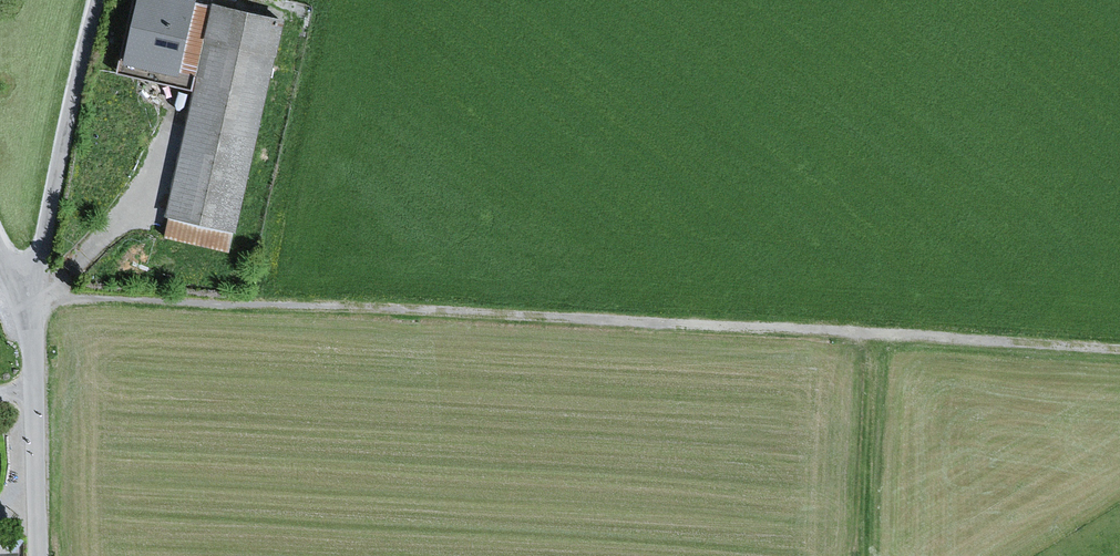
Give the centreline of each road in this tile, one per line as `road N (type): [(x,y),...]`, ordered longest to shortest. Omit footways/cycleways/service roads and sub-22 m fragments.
road 1 (track): [(1119,345),(29,294)]
road 2 (unclassified): [(29,294),(96,0)]
road 3 (unclassified): [(40,555),(29,294)]
road 4 (track): [(886,335),(875,555)]

